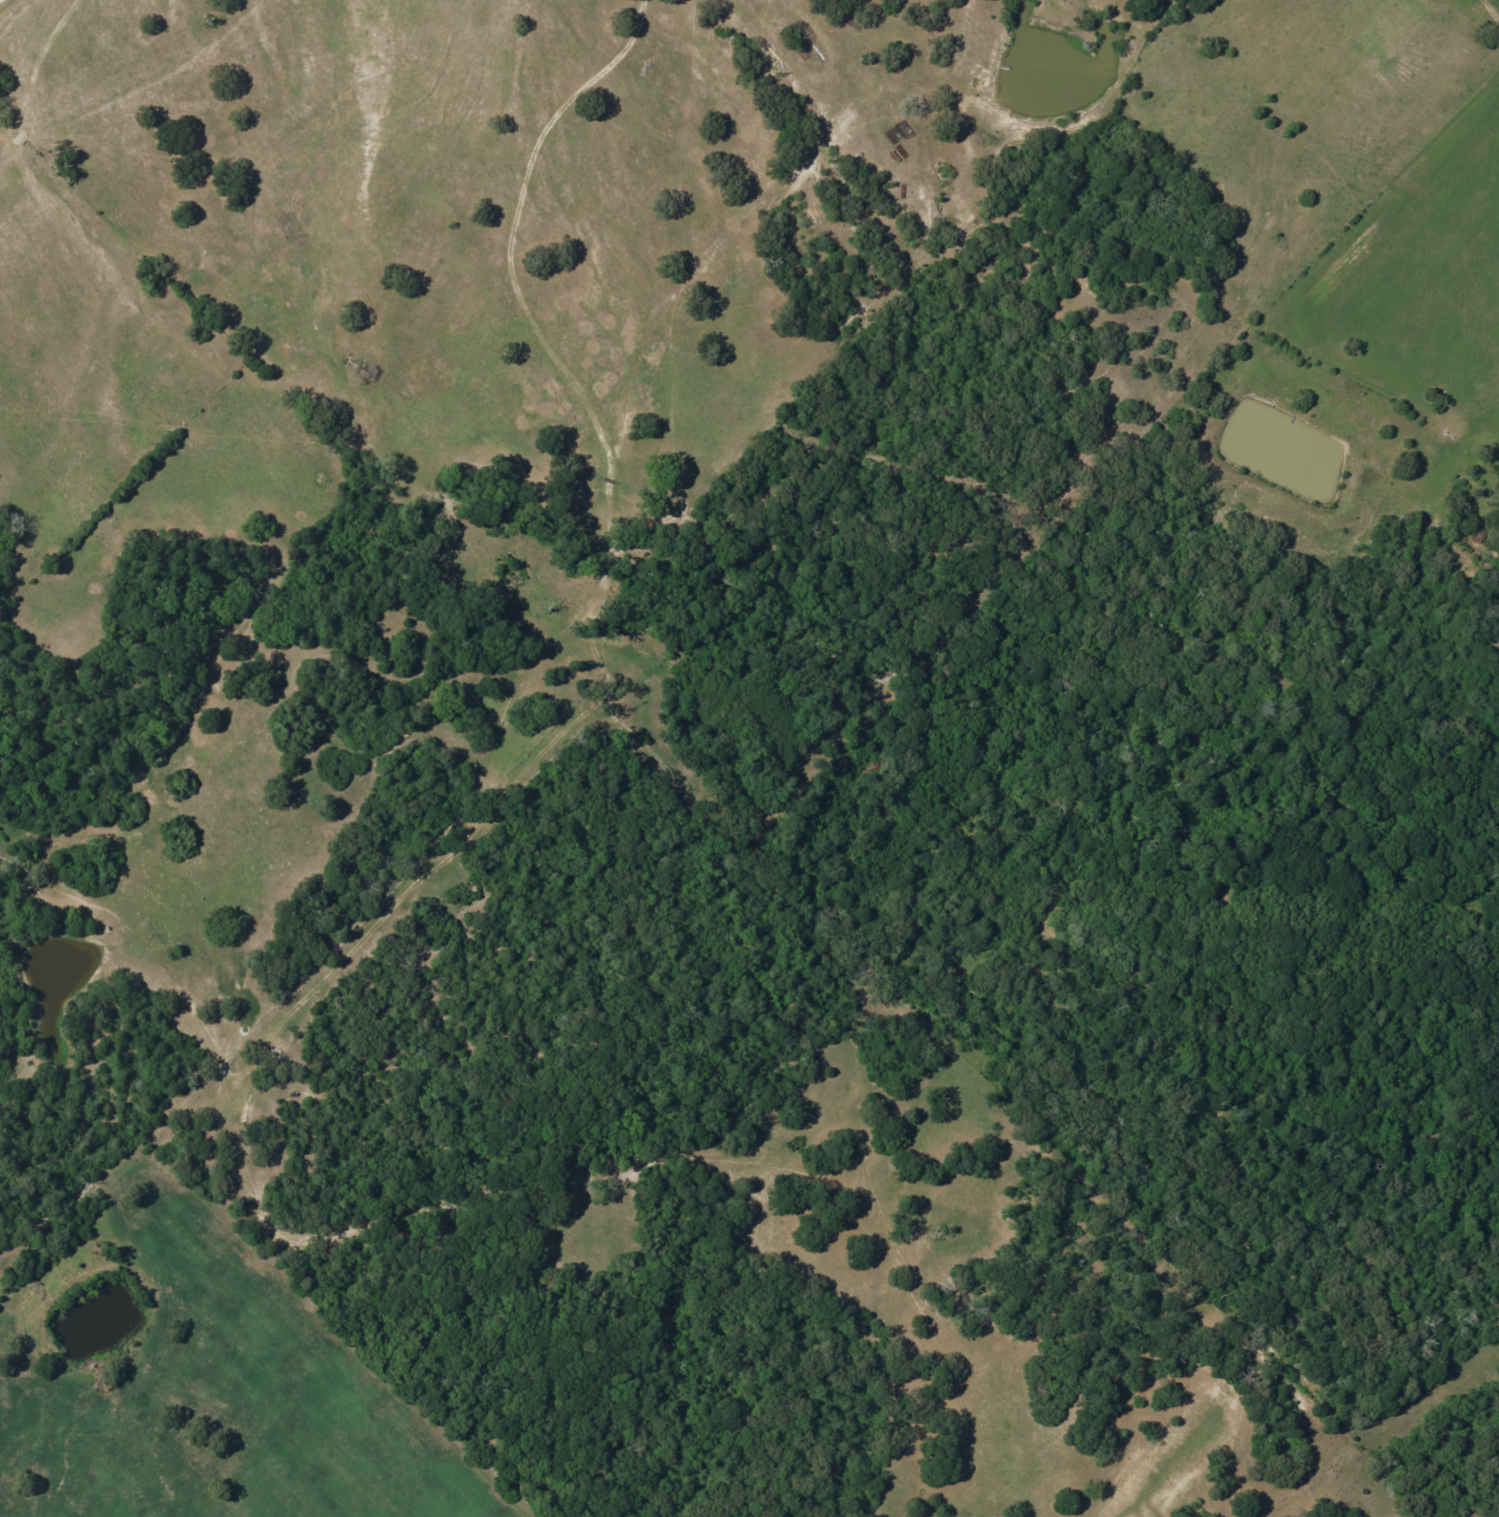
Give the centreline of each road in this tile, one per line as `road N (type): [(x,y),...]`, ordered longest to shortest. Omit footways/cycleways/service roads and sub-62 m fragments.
road 1 (residential): [(1280,160),(1245,0)]

